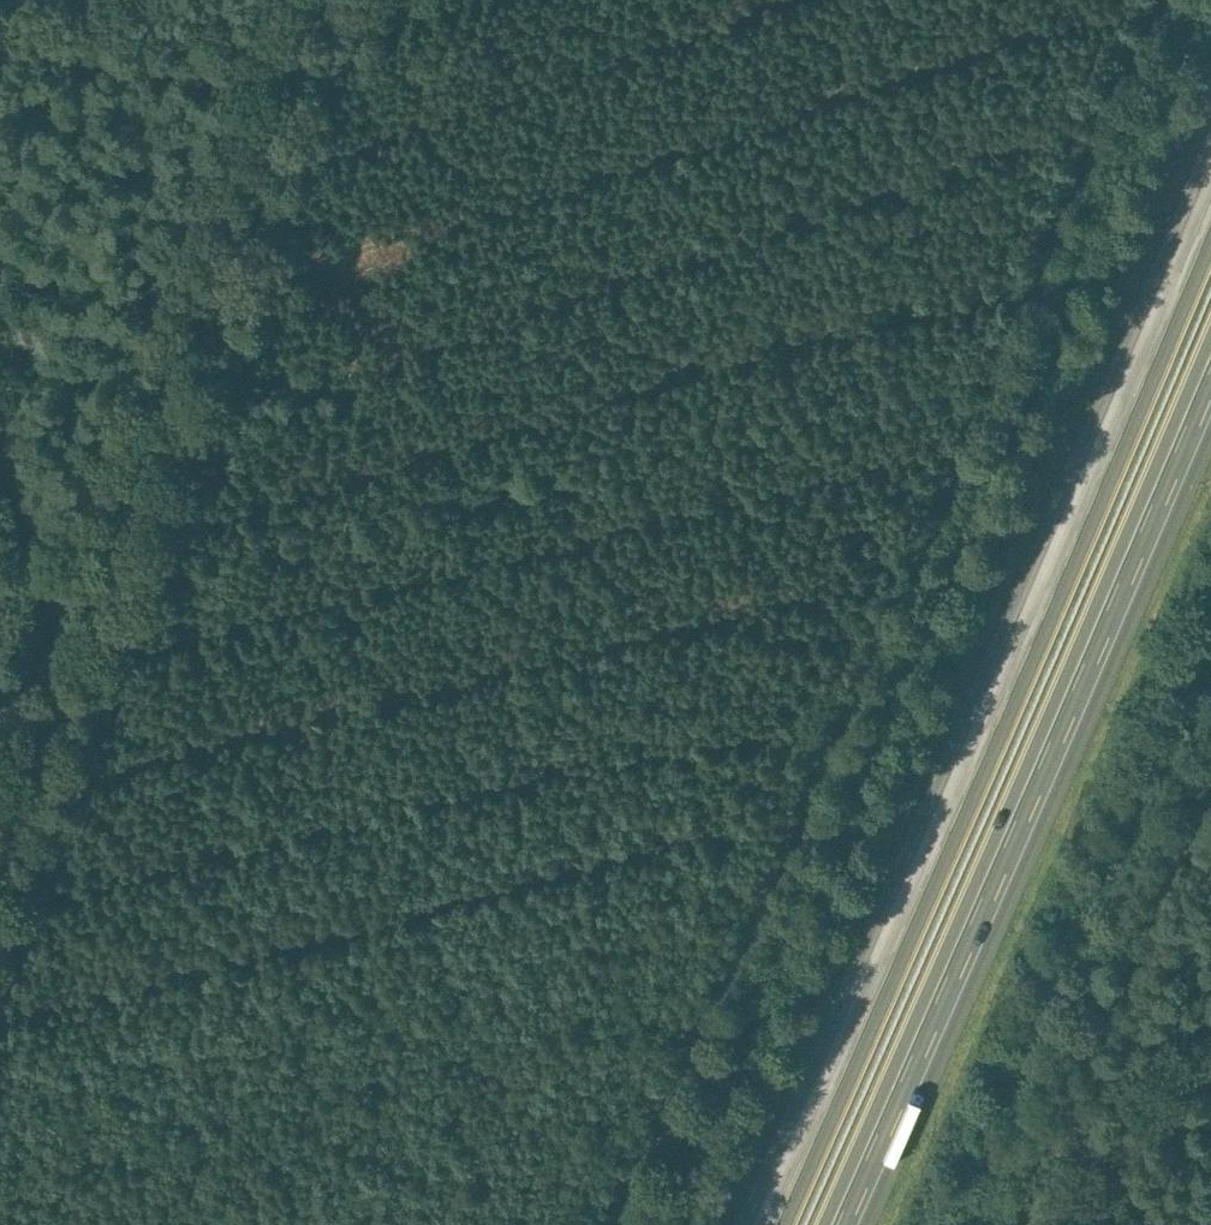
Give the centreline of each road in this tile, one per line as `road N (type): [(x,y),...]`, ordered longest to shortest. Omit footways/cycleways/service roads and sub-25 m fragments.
road 1 (motorway): [(1210,213),(775,1224)]
road 2 (motorway): [(835,1224),(1210,389)]
road 3 (track): [(58,601),(111,530),(332,0)]
road 4 (unclassified): [(0,857),(61,663),(58,601),(0,435)]

